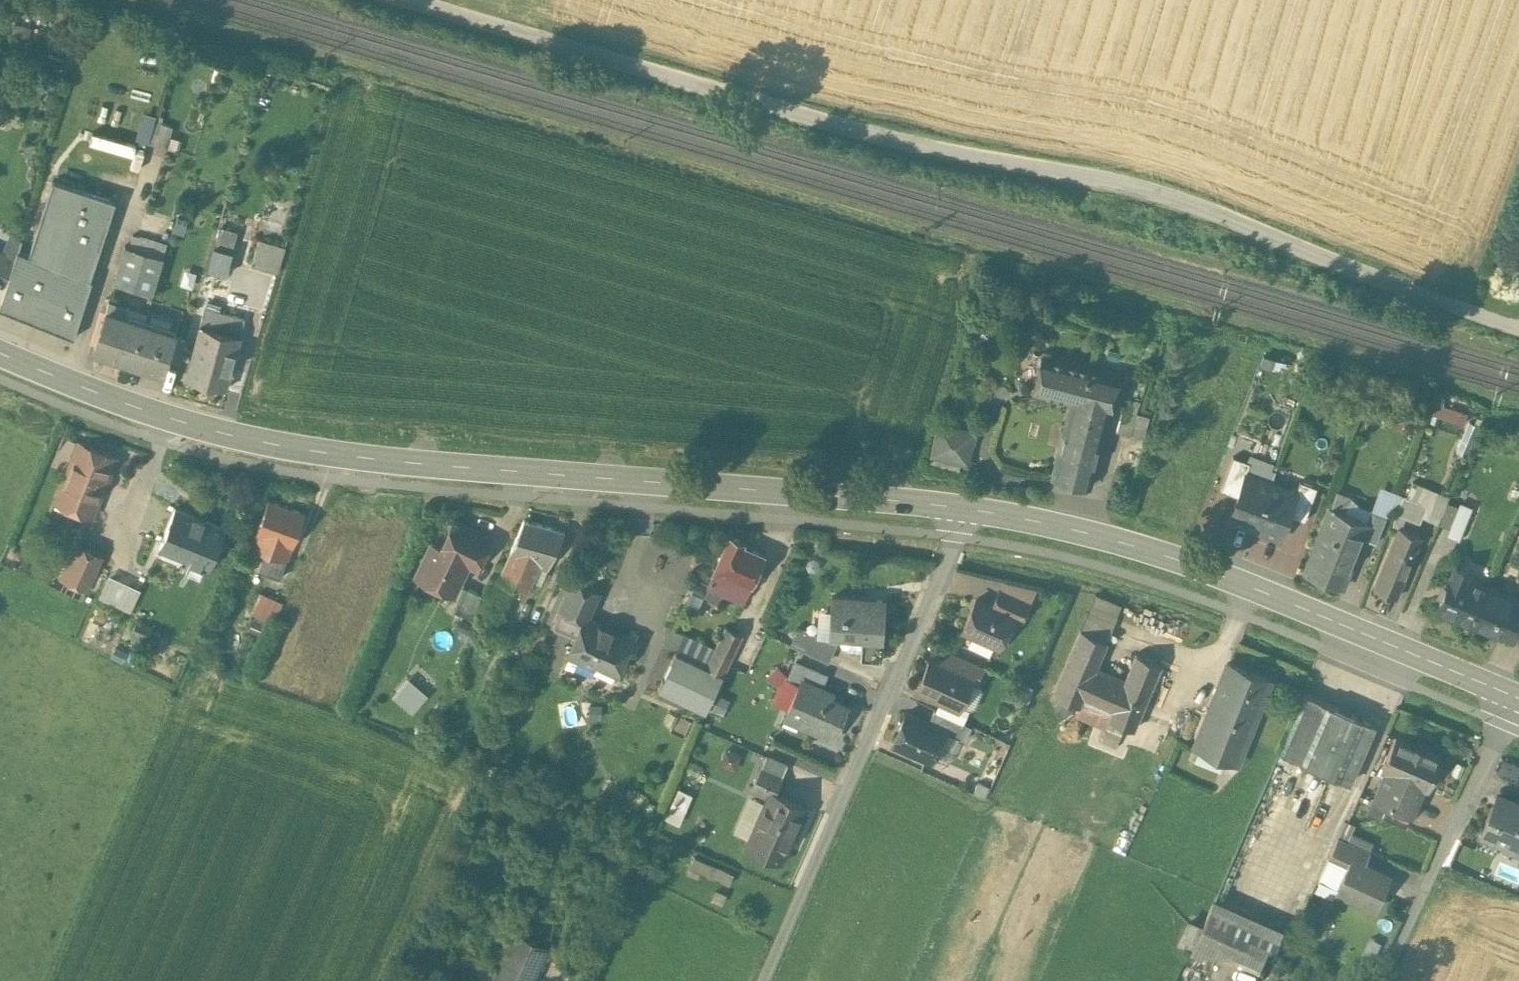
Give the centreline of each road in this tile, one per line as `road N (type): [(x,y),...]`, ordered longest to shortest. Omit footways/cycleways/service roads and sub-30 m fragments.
road 1 (unclassified): [(1518,325),(1203,201),(1092,172),(939,147),(432,0)]
road 2 (secondary): [(970,507),(343,455),(171,416),(0,350)]
road 3 (secondary): [(1518,696),(1194,563),(970,507)]
road 4 (residential): [(767,980),(970,507)]
road 5 (residential): [(1382,980),(1518,696)]

